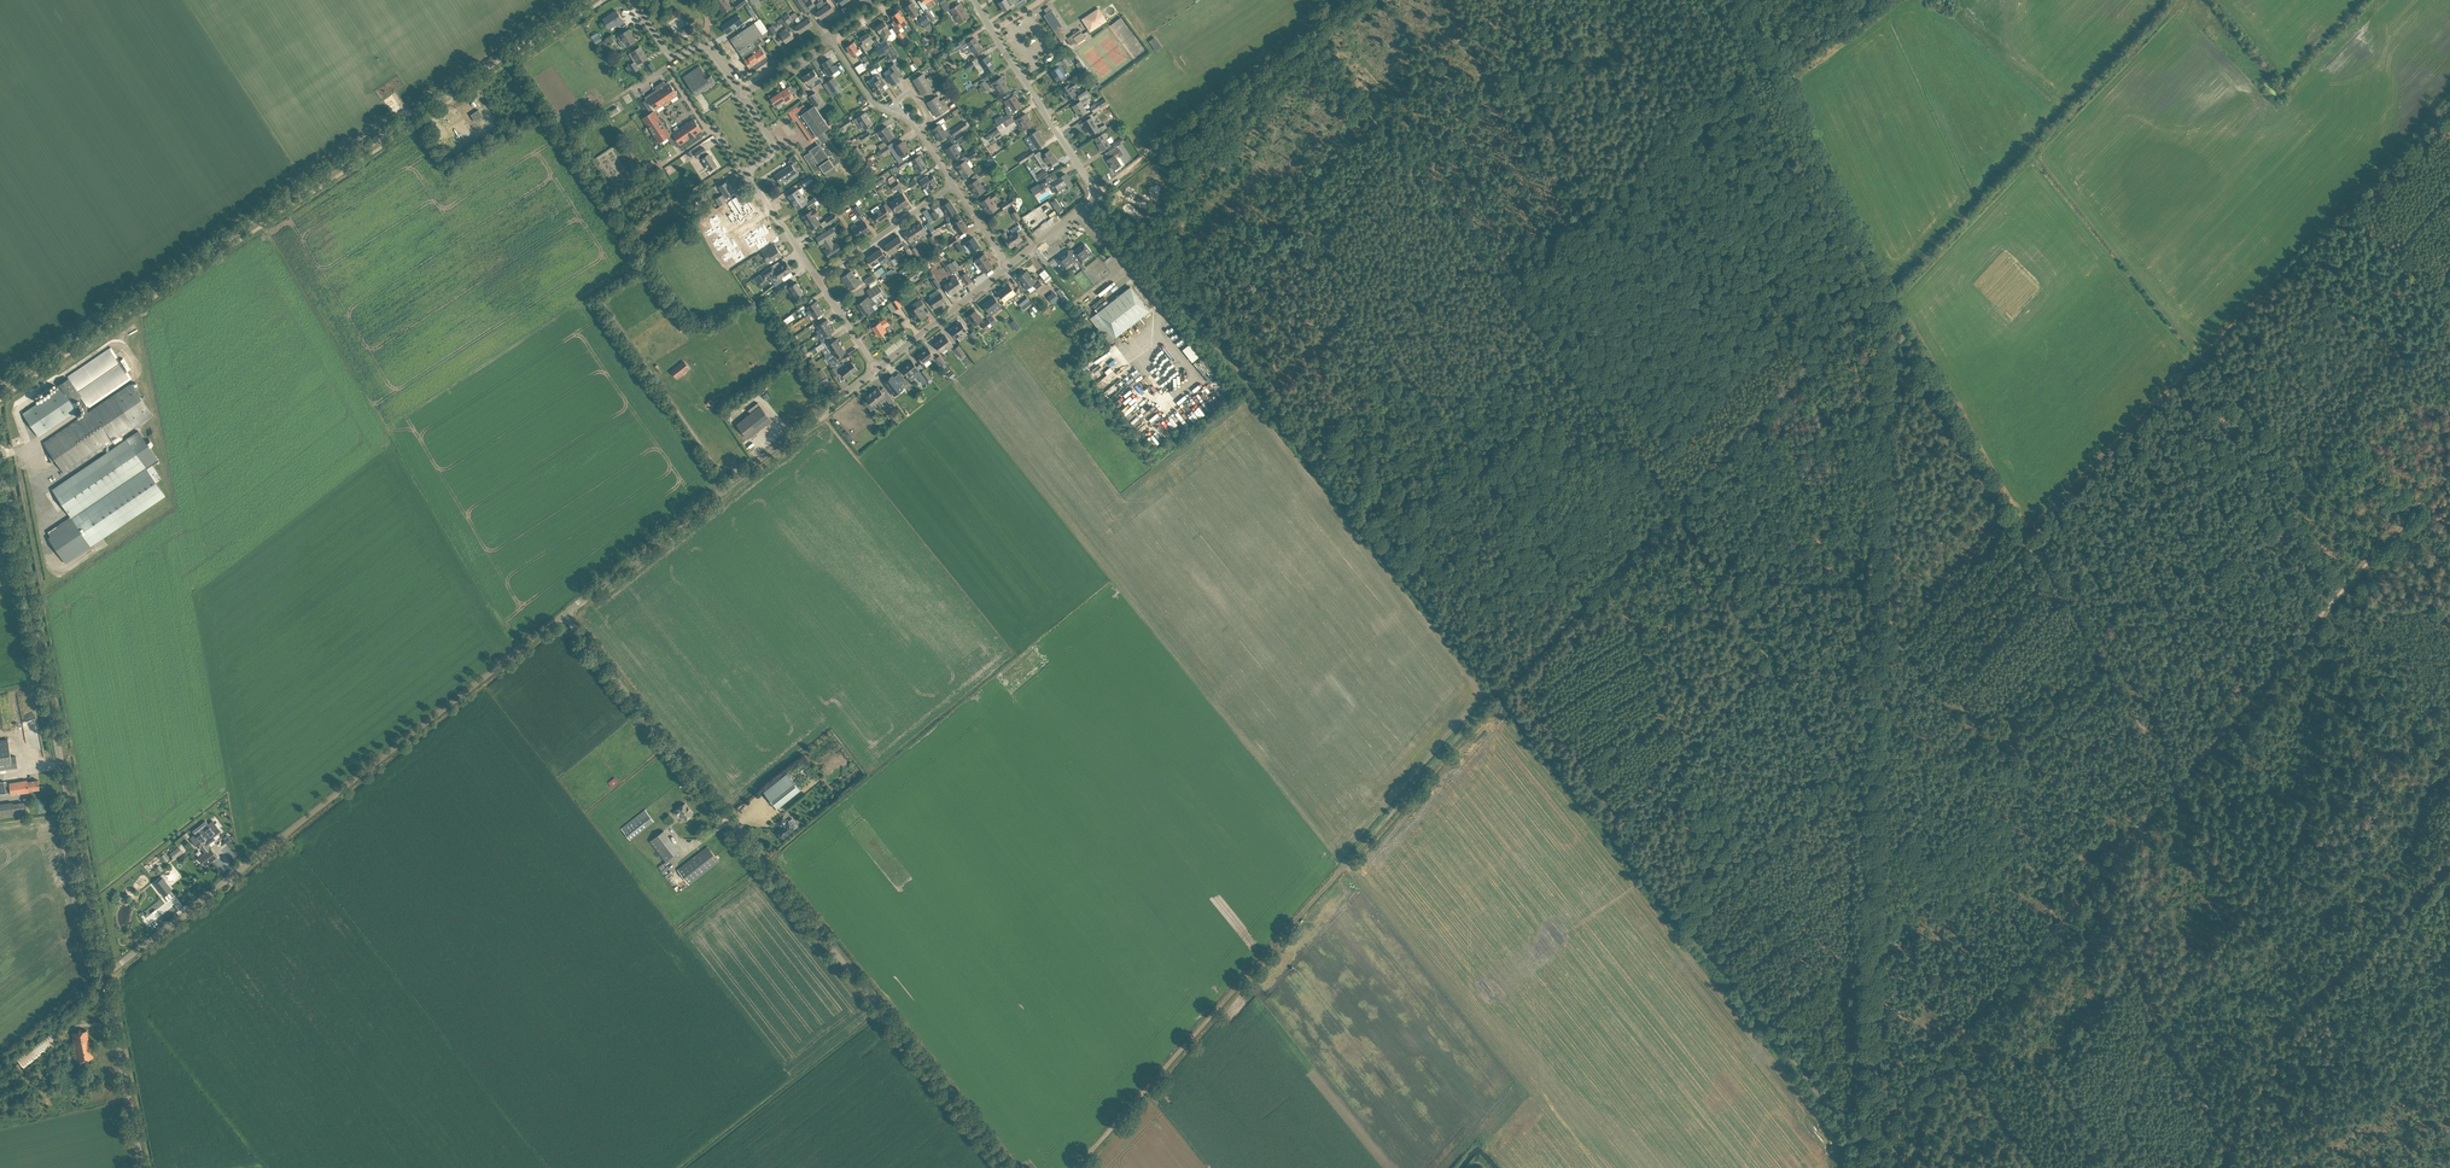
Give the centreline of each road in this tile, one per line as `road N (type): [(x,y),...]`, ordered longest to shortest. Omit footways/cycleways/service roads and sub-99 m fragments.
road 1 (track): [(1865,1147),(1098,196)]
road 2 (track): [(1078,1167),(1498,696),(1885,291)]
road 3 (track): [(1885,291),(1873,1132)]
road 4 (tertiary): [(1008,1167),(562,614)]
road 5 (tertiary): [(0,387),(588,0)]
road 6 (track): [(2025,534),(2449,109)]
road 7 (unclassified): [(103,972),(562,614)]
road 8 (track): [(2176,788),(1885,291)]
road 9 (track): [(2091,882),(2449,470)]
road 10 (unclassified): [(103,972),(0,453)]
road 11 (track): [(2182,0),(1891,302)]
road 12 (tertiary): [(562,614),(879,370)]
road 13 (track): [(2229,1141),(2250,1062),(2449,862)]
road 14 (track): [(1873,1132),(2091,882)]
road 15 (track): [(2249,1167),(2091,882)]
road 16 (residential): [(1011,269),(1098,196),(992,31)]
road 17 (track): [(384,429),(261,217)]
road 18 (track): [(1782,83),(1885,291)]
road 19 (unclassified): [(142,1167),(103,972)]
road 20 (residential): [(819,281),(955,185)]
road 21 (residential): [(879,370),(1011,269)]
road 22 (track): [(2351,210),(2449,312)]
road 23 (track): [(1892,0),(1782,83)]

